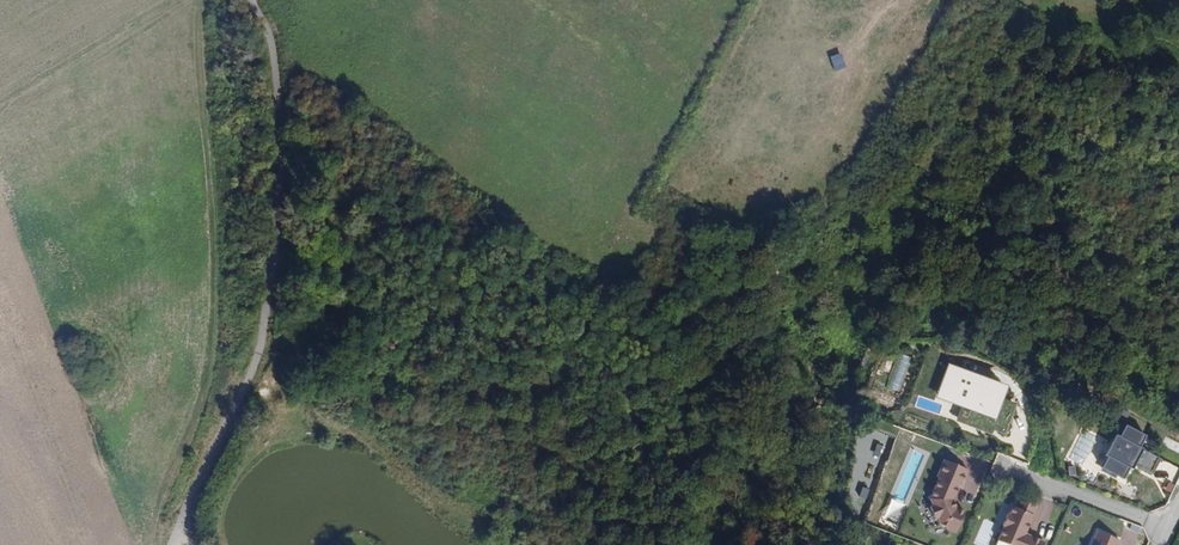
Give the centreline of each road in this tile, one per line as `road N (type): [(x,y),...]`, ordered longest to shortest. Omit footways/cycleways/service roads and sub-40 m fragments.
road 1 (unclassified): [(258,354),(171,544)]

